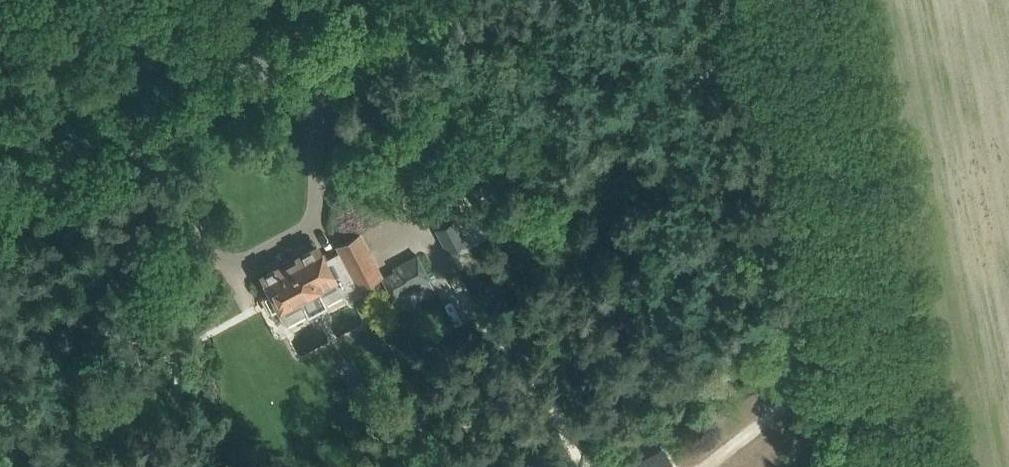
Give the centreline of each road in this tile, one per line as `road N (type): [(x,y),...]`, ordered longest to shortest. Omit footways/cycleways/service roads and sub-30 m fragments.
road 1 (track): [(798,0),(899,466)]
road 2 (tertiary): [(0,206),(394,0)]

